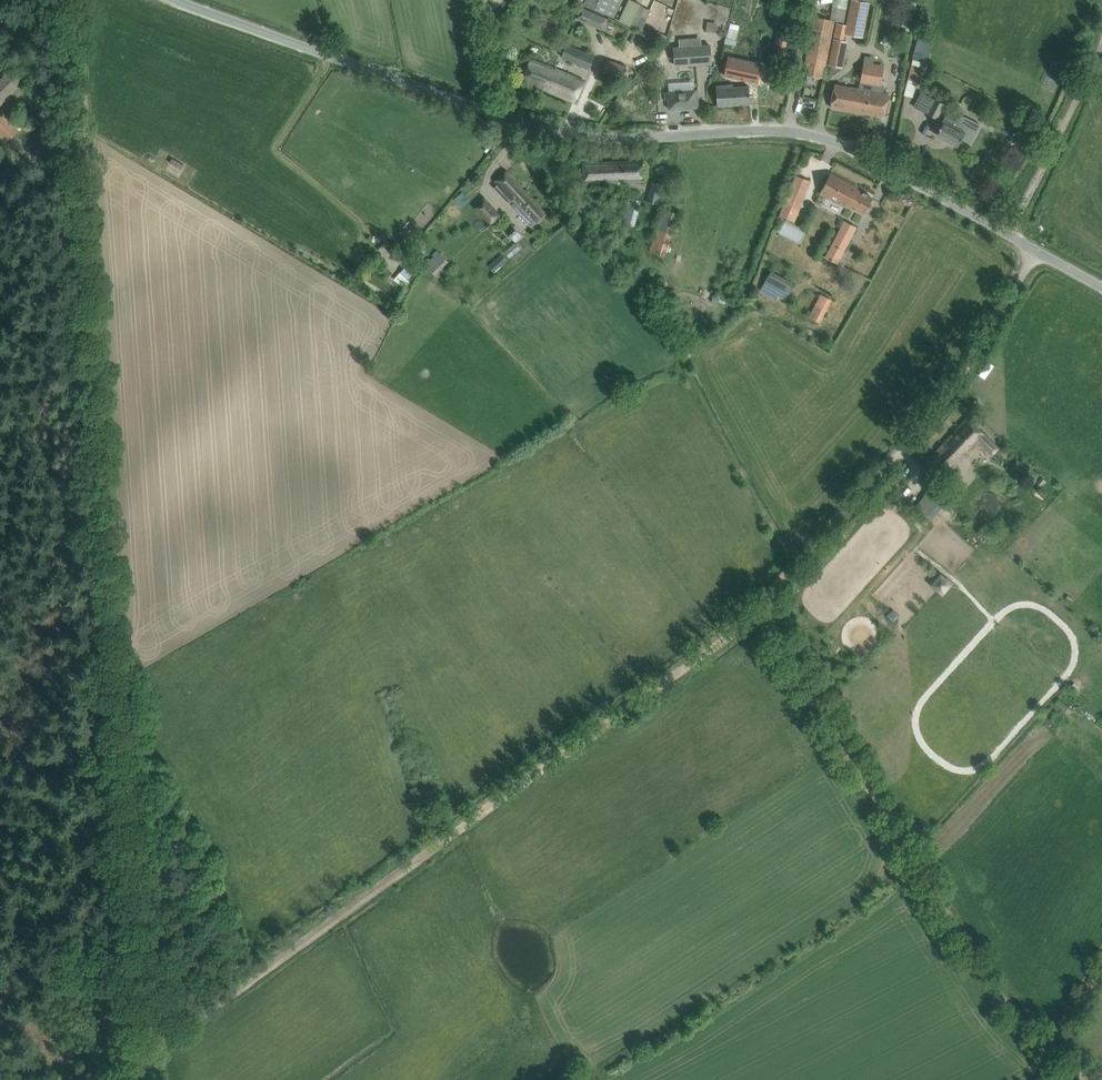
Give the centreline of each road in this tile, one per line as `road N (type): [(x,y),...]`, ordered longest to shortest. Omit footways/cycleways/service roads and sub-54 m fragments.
road 1 (track): [(153,1079),(77,0)]
road 2 (track): [(763,614),(152,1053)]
road 3 (track): [(1088,1079),(1012,1008),(946,918),(763,614),(796,564)]
road 4 (residential): [(1036,250),(820,137),(755,131),(603,137),(503,116)]
road 5 (unclassified): [(503,116),(175,0)]
road 6 (residential): [(893,459),(966,369),(1036,250)]
road 7 (track): [(1010,235),(1101,42)]
road 8 (track): [(796,564),(893,459)]

